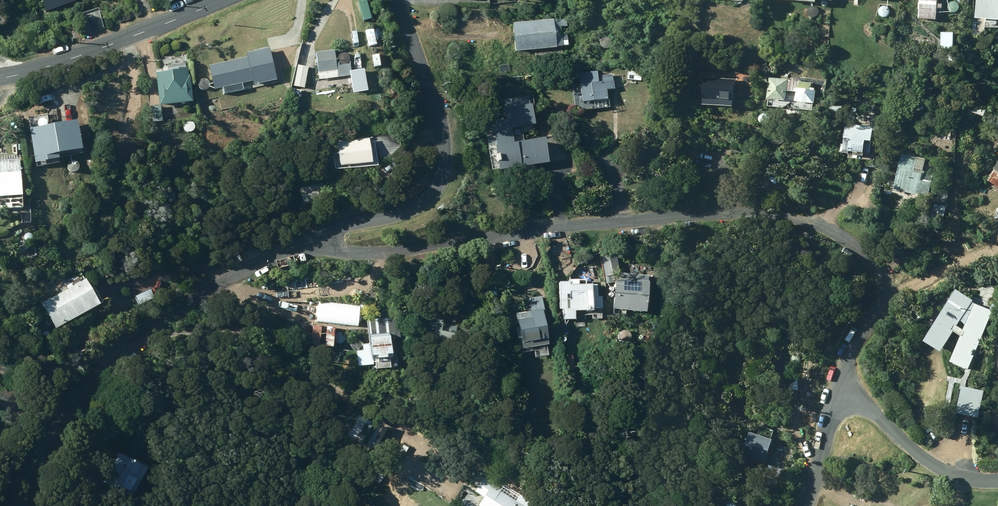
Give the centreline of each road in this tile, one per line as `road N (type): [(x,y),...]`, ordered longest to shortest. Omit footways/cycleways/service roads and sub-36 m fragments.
road 1 (residential): [(842,385),(885,301),(882,272),(862,249),(801,218),(717,212),(389,251),(348,253),(320,238)]
road 2 (residential): [(320,238),(155,323),(44,446),(24,505)]
road 3 (unclassified): [(320,238),(434,192),(442,164),(437,122),(398,0)]
road 4 (tertiary): [(0,77),(222,0)]
road 5 (unclassified): [(842,385),(928,460),(958,476),(997,480)]
road 6 (residential): [(808,505),(842,385)]

